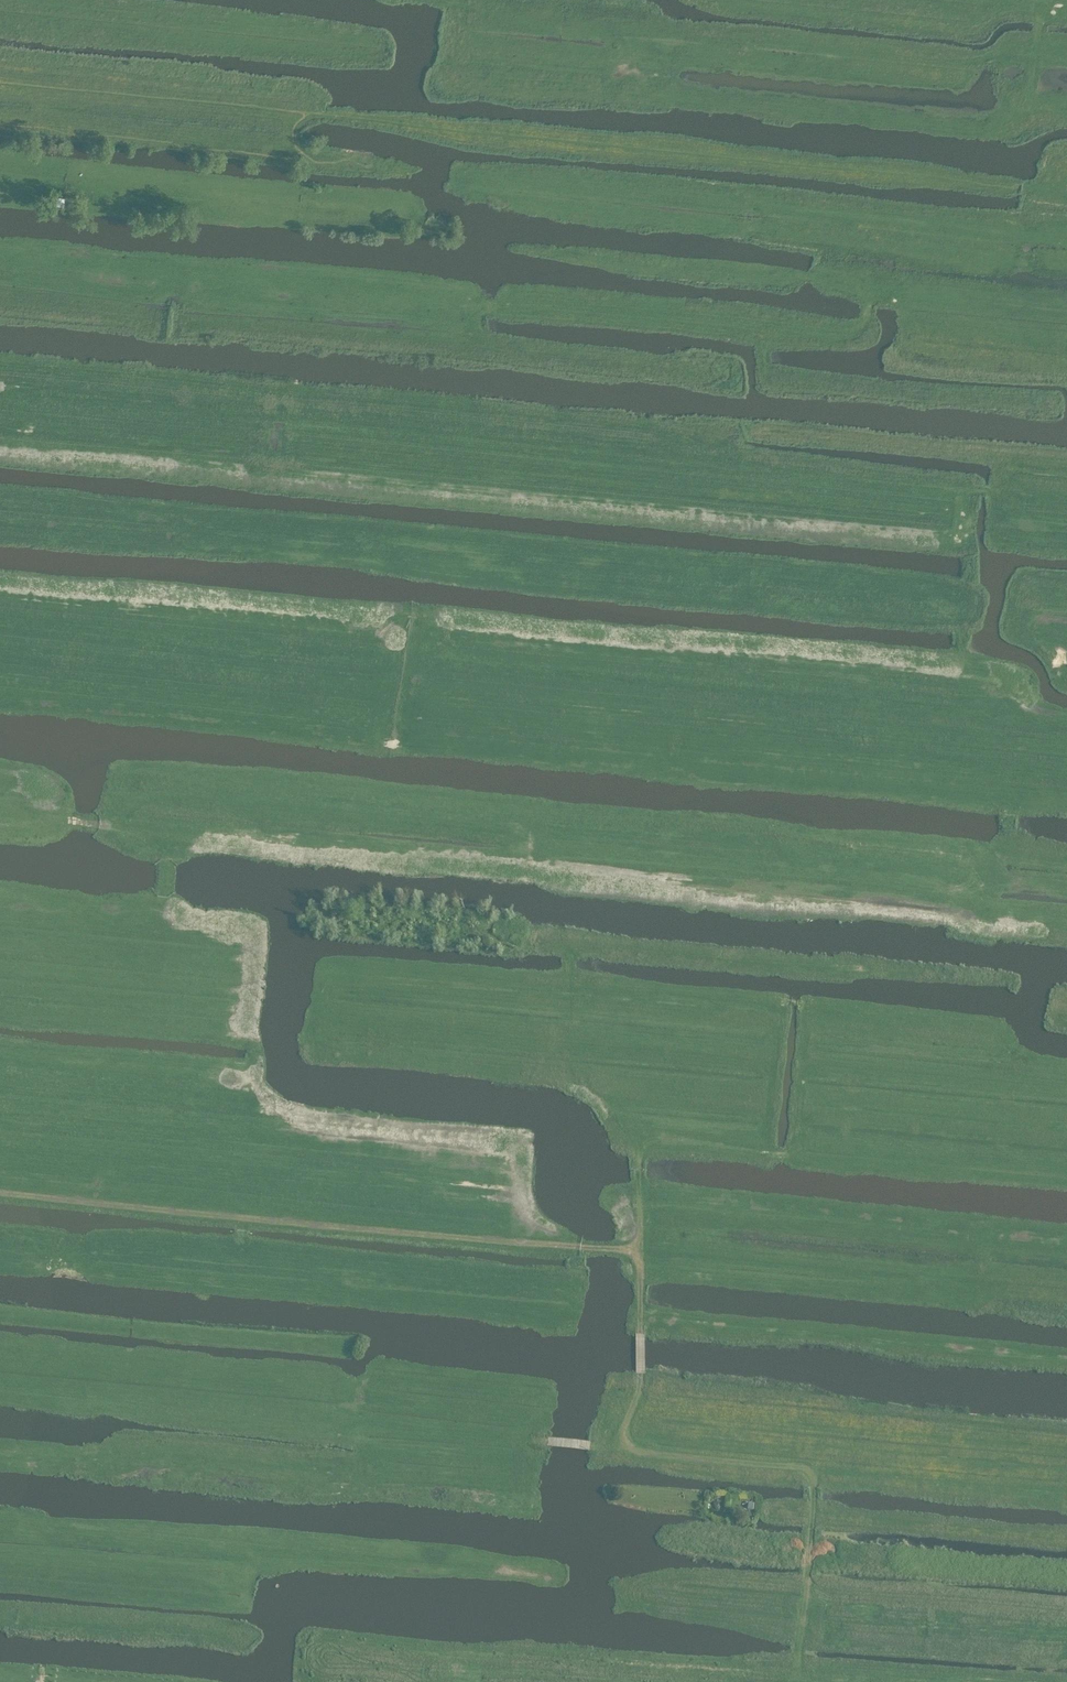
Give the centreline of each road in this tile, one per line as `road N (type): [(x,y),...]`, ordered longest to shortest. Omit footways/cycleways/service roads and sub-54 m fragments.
road 1 (track): [(0,1192),(628,1249),(641,1238),(637,1141)]
road 2 (track): [(795,1668),(815,1477),(806,1468),(628,1449),(621,1439),(642,1375)]
road 3 (track): [(628,1249),(641,1264),(642,1375)]

